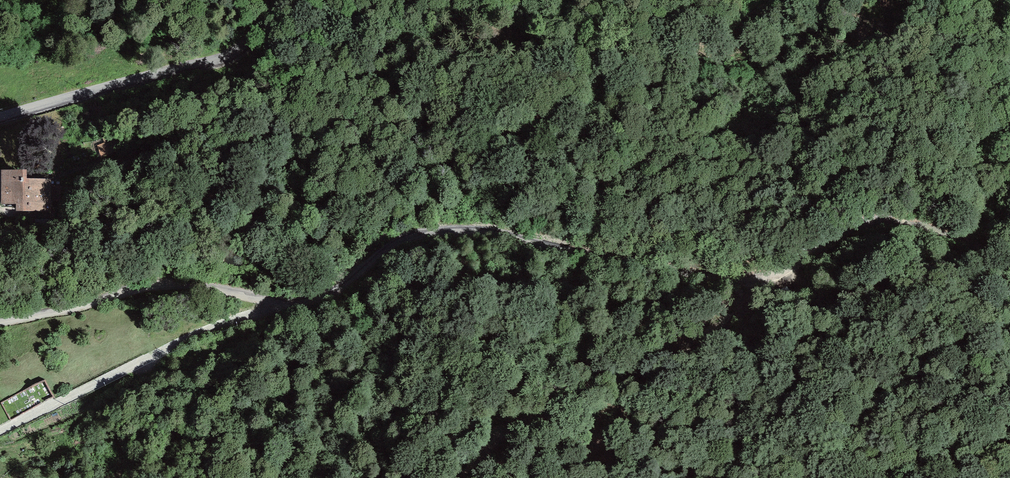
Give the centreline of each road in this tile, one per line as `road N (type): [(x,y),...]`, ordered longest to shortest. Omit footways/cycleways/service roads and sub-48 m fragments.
road 1 (unclassified): [(276,302),(307,299),(347,280),(395,240),(433,227),(490,229),(676,273),(756,278),(865,219),(907,214),(1009,261)]
road 2 (track): [(676,273),(696,291),(687,308),(604,374),(505,428),(452,477)]
road 3 (unclassified): [(286,0),(239,53),(0,117)]
road 4 (residential): [(0,431),(276,302)]
road 5 (unclassified): [(0,323),(173,282),(276,302)]

